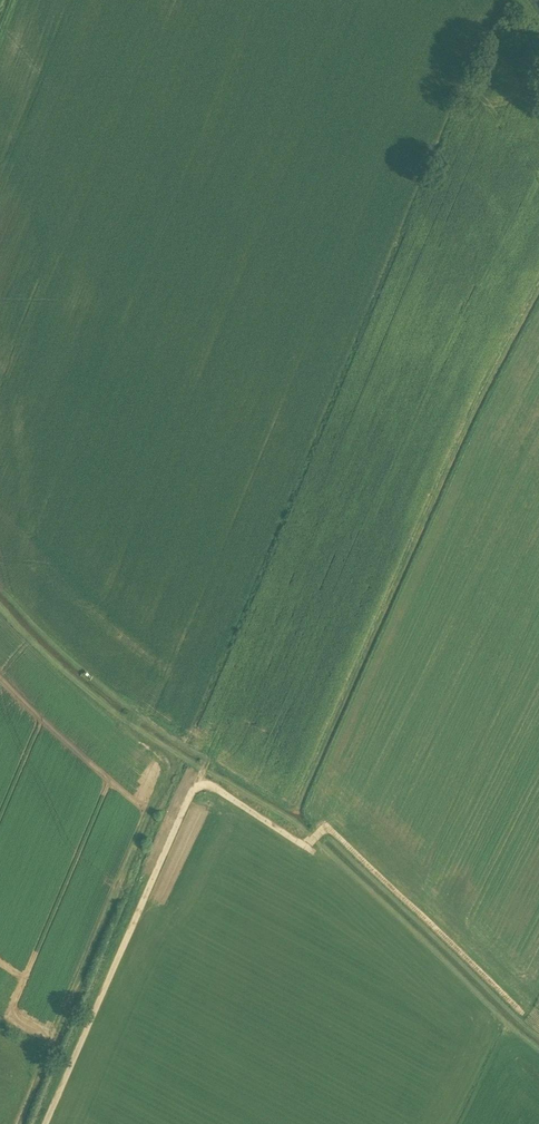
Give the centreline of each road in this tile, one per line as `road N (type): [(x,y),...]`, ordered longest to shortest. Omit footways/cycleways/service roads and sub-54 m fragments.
road 1 (unclassified): [(44,1123),(183,811),(198,796),(218,796),(298,842),(314,842)]

